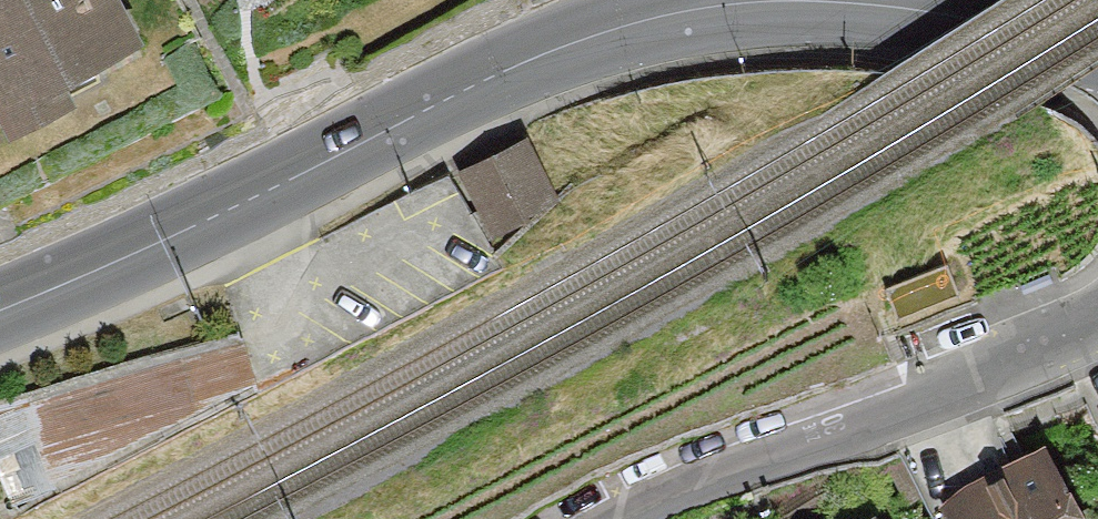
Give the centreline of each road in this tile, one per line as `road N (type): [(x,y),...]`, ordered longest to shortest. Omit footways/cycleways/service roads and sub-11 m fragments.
road 1 (secondary): [(744,0),(609,29),(508,69),(99,275),(0,311)]
road 2 (residential): [(1097,319),(628,518)]
road 3 (secondary): [(1097,45),(951,8),(865,0)]

